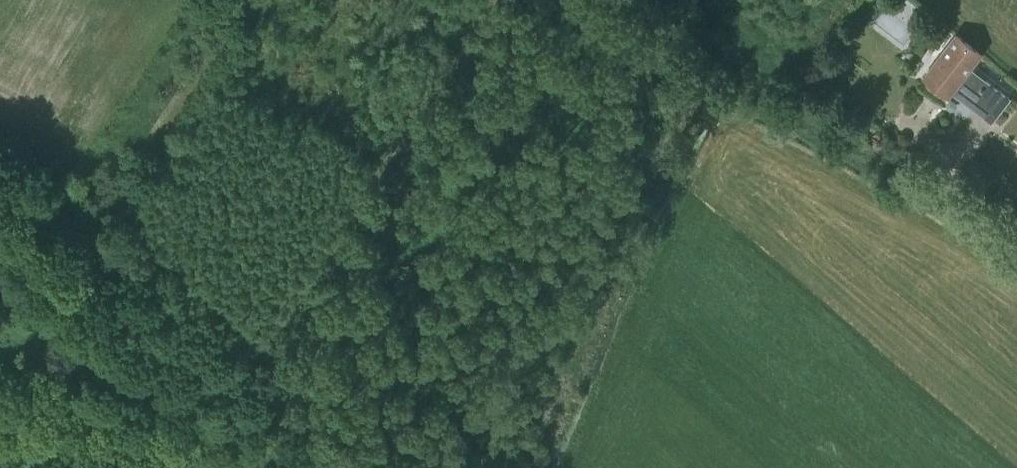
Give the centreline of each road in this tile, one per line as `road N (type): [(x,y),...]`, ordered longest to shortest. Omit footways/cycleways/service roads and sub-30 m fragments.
road 1 (track): [(499,0),(291,347),(241,367),(192,334),(154,352),(116,374),(66,467)]
road 2 (track): [(934,191),(736,77),(655,0)]

